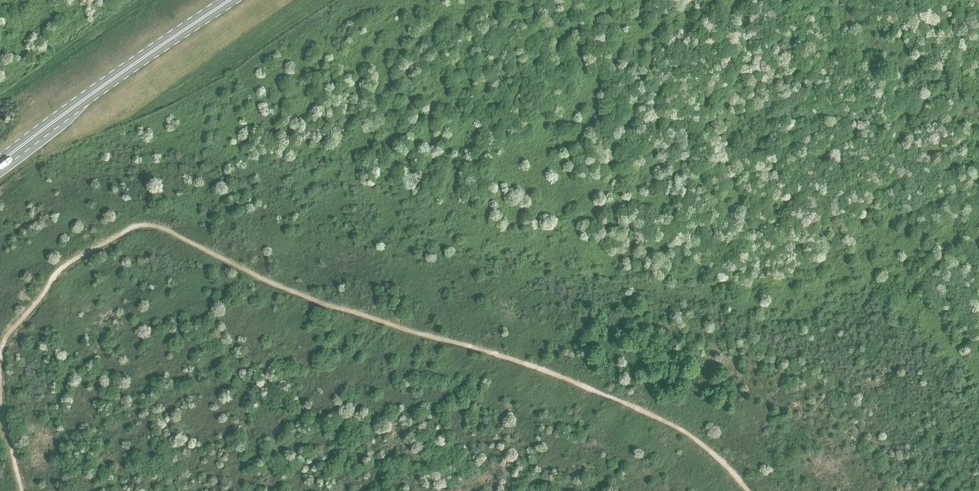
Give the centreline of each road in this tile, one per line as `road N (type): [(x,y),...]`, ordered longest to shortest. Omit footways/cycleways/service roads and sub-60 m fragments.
road 1 (primary): [(0,162),(229,0)]

